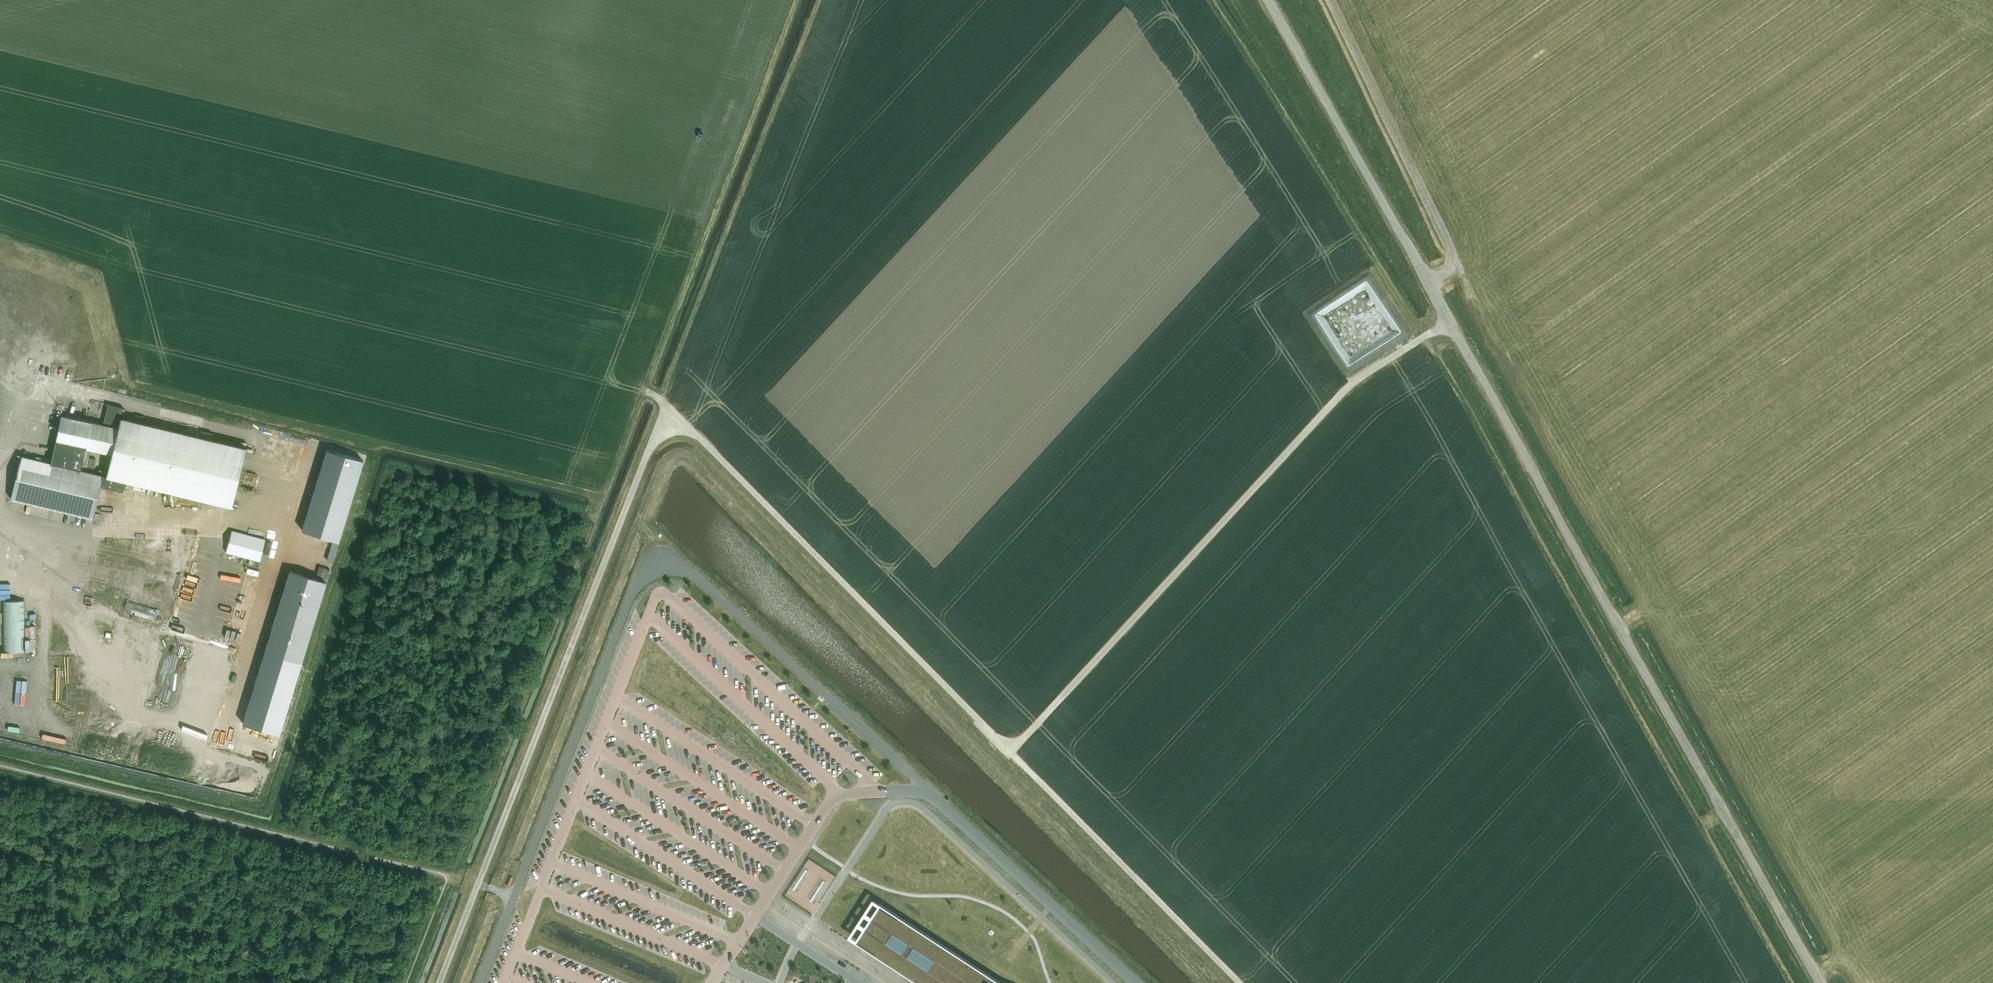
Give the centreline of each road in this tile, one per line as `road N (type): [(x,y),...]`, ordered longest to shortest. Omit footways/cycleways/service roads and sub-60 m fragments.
road 1 (unclassified): [(1820,982),(1268,0)]

